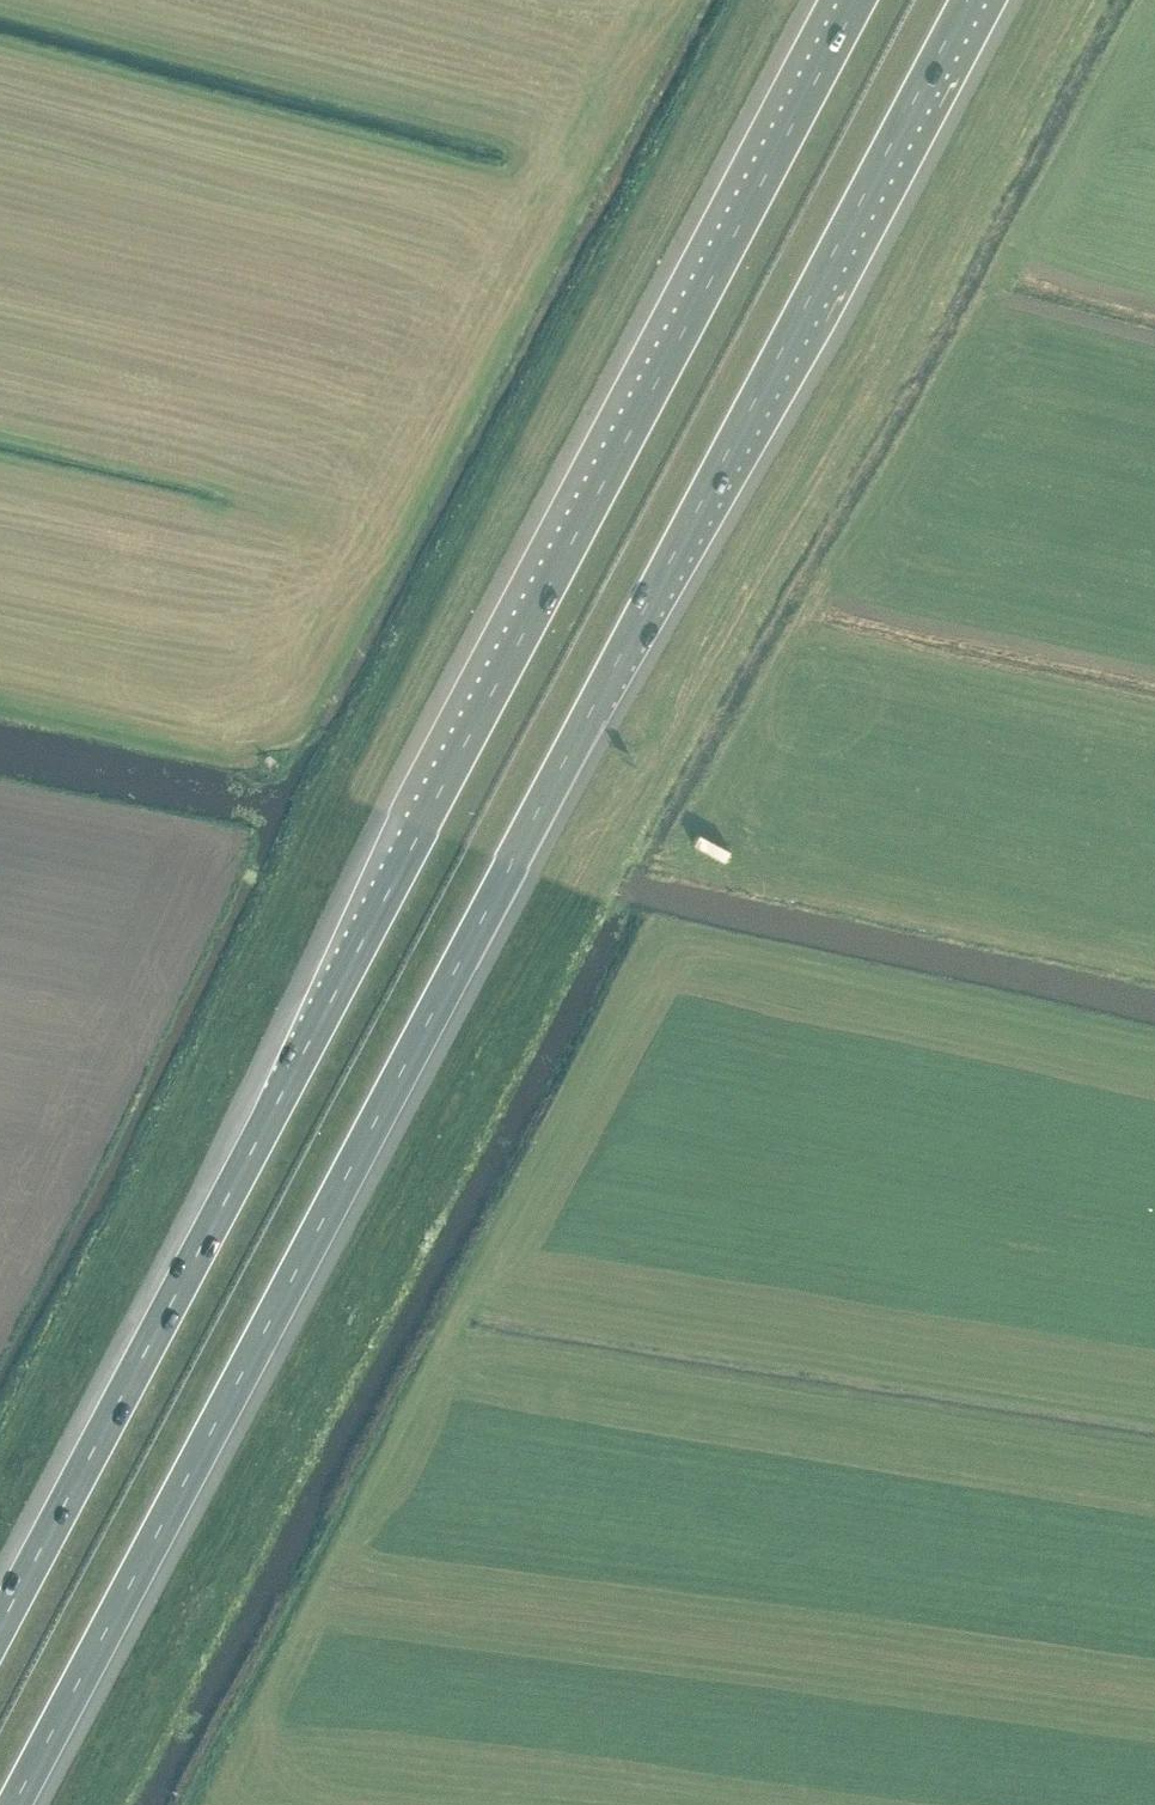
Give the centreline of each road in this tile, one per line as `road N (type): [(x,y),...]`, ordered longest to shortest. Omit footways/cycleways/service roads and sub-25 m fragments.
road 1 (motorway): [(12,1804),(967,0)]
road 2 (motorway): [(858,0),(0,1628)]

